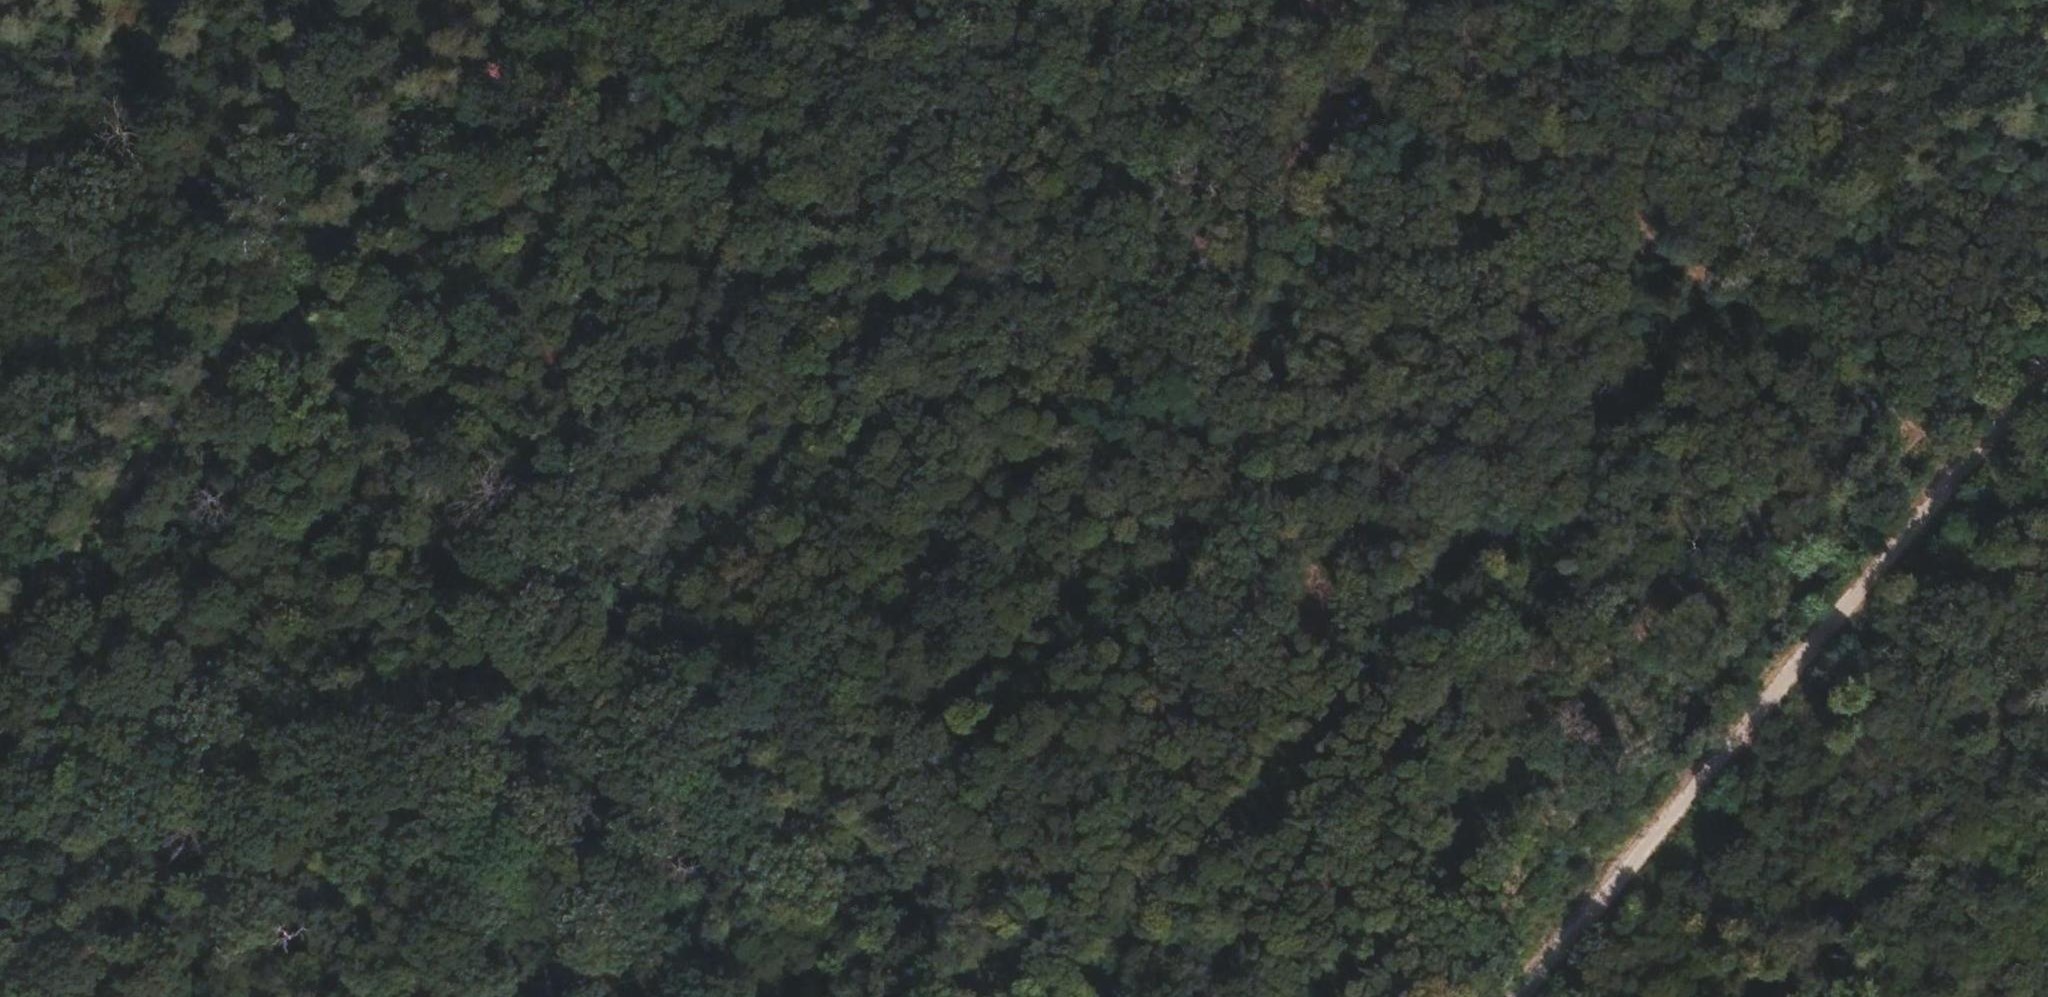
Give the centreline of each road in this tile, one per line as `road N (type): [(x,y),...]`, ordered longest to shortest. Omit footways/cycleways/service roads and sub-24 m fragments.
road 1 (track): [(1307,0),(1926,435),(2047,543)]
road 2 (track): [(0,638),(595,0)]
road 3 (unclassified): [(1533,996),(2047,384)]

